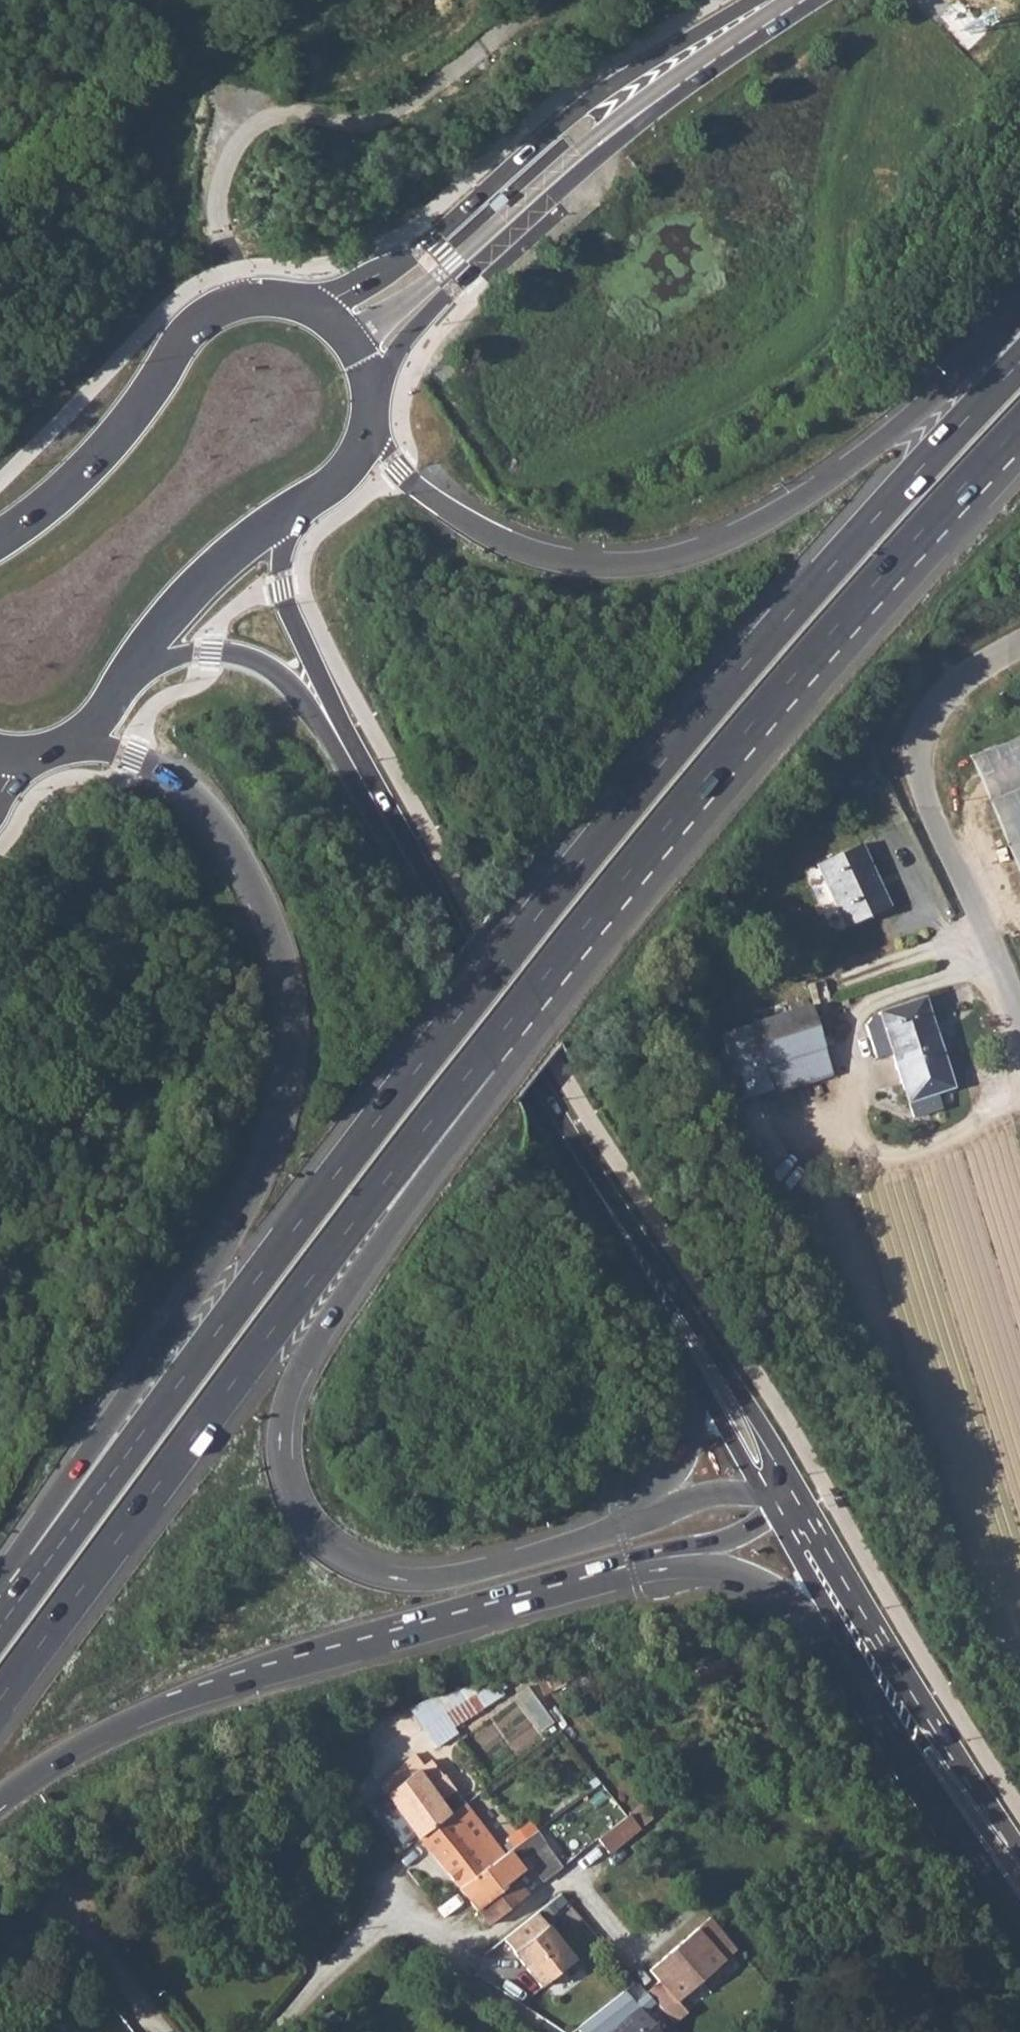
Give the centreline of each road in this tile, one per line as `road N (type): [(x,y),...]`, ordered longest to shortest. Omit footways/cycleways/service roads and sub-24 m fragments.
road 1 (motorway): [(1019,362),(804,597),(532,921),(32,1582)]
road 2 (motorway): [(100,721),(141,761),(185,786),(248,880),(278,943),(293,1012),(291,1074),(280,1130),(236,1232),(48,1509),(32,1582)]
road 3 (motorway): [(657,1509),(620,1529),(438,1579),(352,1564),(318,1539),(294,1506),(279,1436),(297,1368),(490,1086),(499,1034)]
road 4 (motorway): [(0,1698),(499,1034)]
road 5 (motorway): [(499,1034),(752,723),(1019,425)]
road 6 (motorway): [(1019,316),(807,493),(742,532),(646,562),(555,558),(495,536),(418,487),(378,428)]
road 7 (secondary): [(335,726),(454,914),(684,1319)]
road 8 (motorway): [(0,1799),(69,1752),(178,1701),(610,1573)]
road 9 (secondary): [(380,375),(406,324),(463,270),(626,129),(807,0)]
road 10 (secondary): [(755,0),(607,88),(432,243),(318,303)]
road 11 (residential): [(1019,1031),(929,810),(918,752),(939,704),(1019,649)]
road 12 (secondary): [(318,303),(283,291),(235,295),(203,315),(86,467),(0,533)]
road 13 (motorway): [(610,1573),(722,1569),(764,1583),(895,1689)]
road 14 (residential): [(163,2031),(76,1923),(49,1924),(0,1983)]
road 15 (secondary): [(895,1689),(1019,1881)]
road 16 (secondary): [(138,667),(211,649),(253,659),(335,726)]
road 17 (secondary): [(335,726),(280,583),(284,522)]
road 18 (secondary): [(138,667),(186,598),(284,522)]
road 19 (secondary): [(797,1510),(895,1689)]
road 20 (secondary): [(684,1319),(787,1493)]
road 21 (motorway): [(610,1573),(629,1558),(726,1540),(797,1510)]
road 22 (motorway): [(684,1319),(691,1425),(657,1509)]
road 23 (secondary): [(284,522),(349,480),(378,428)]
road 24 (motorway): [(787,1493),(733,1491),(657,1509)]

